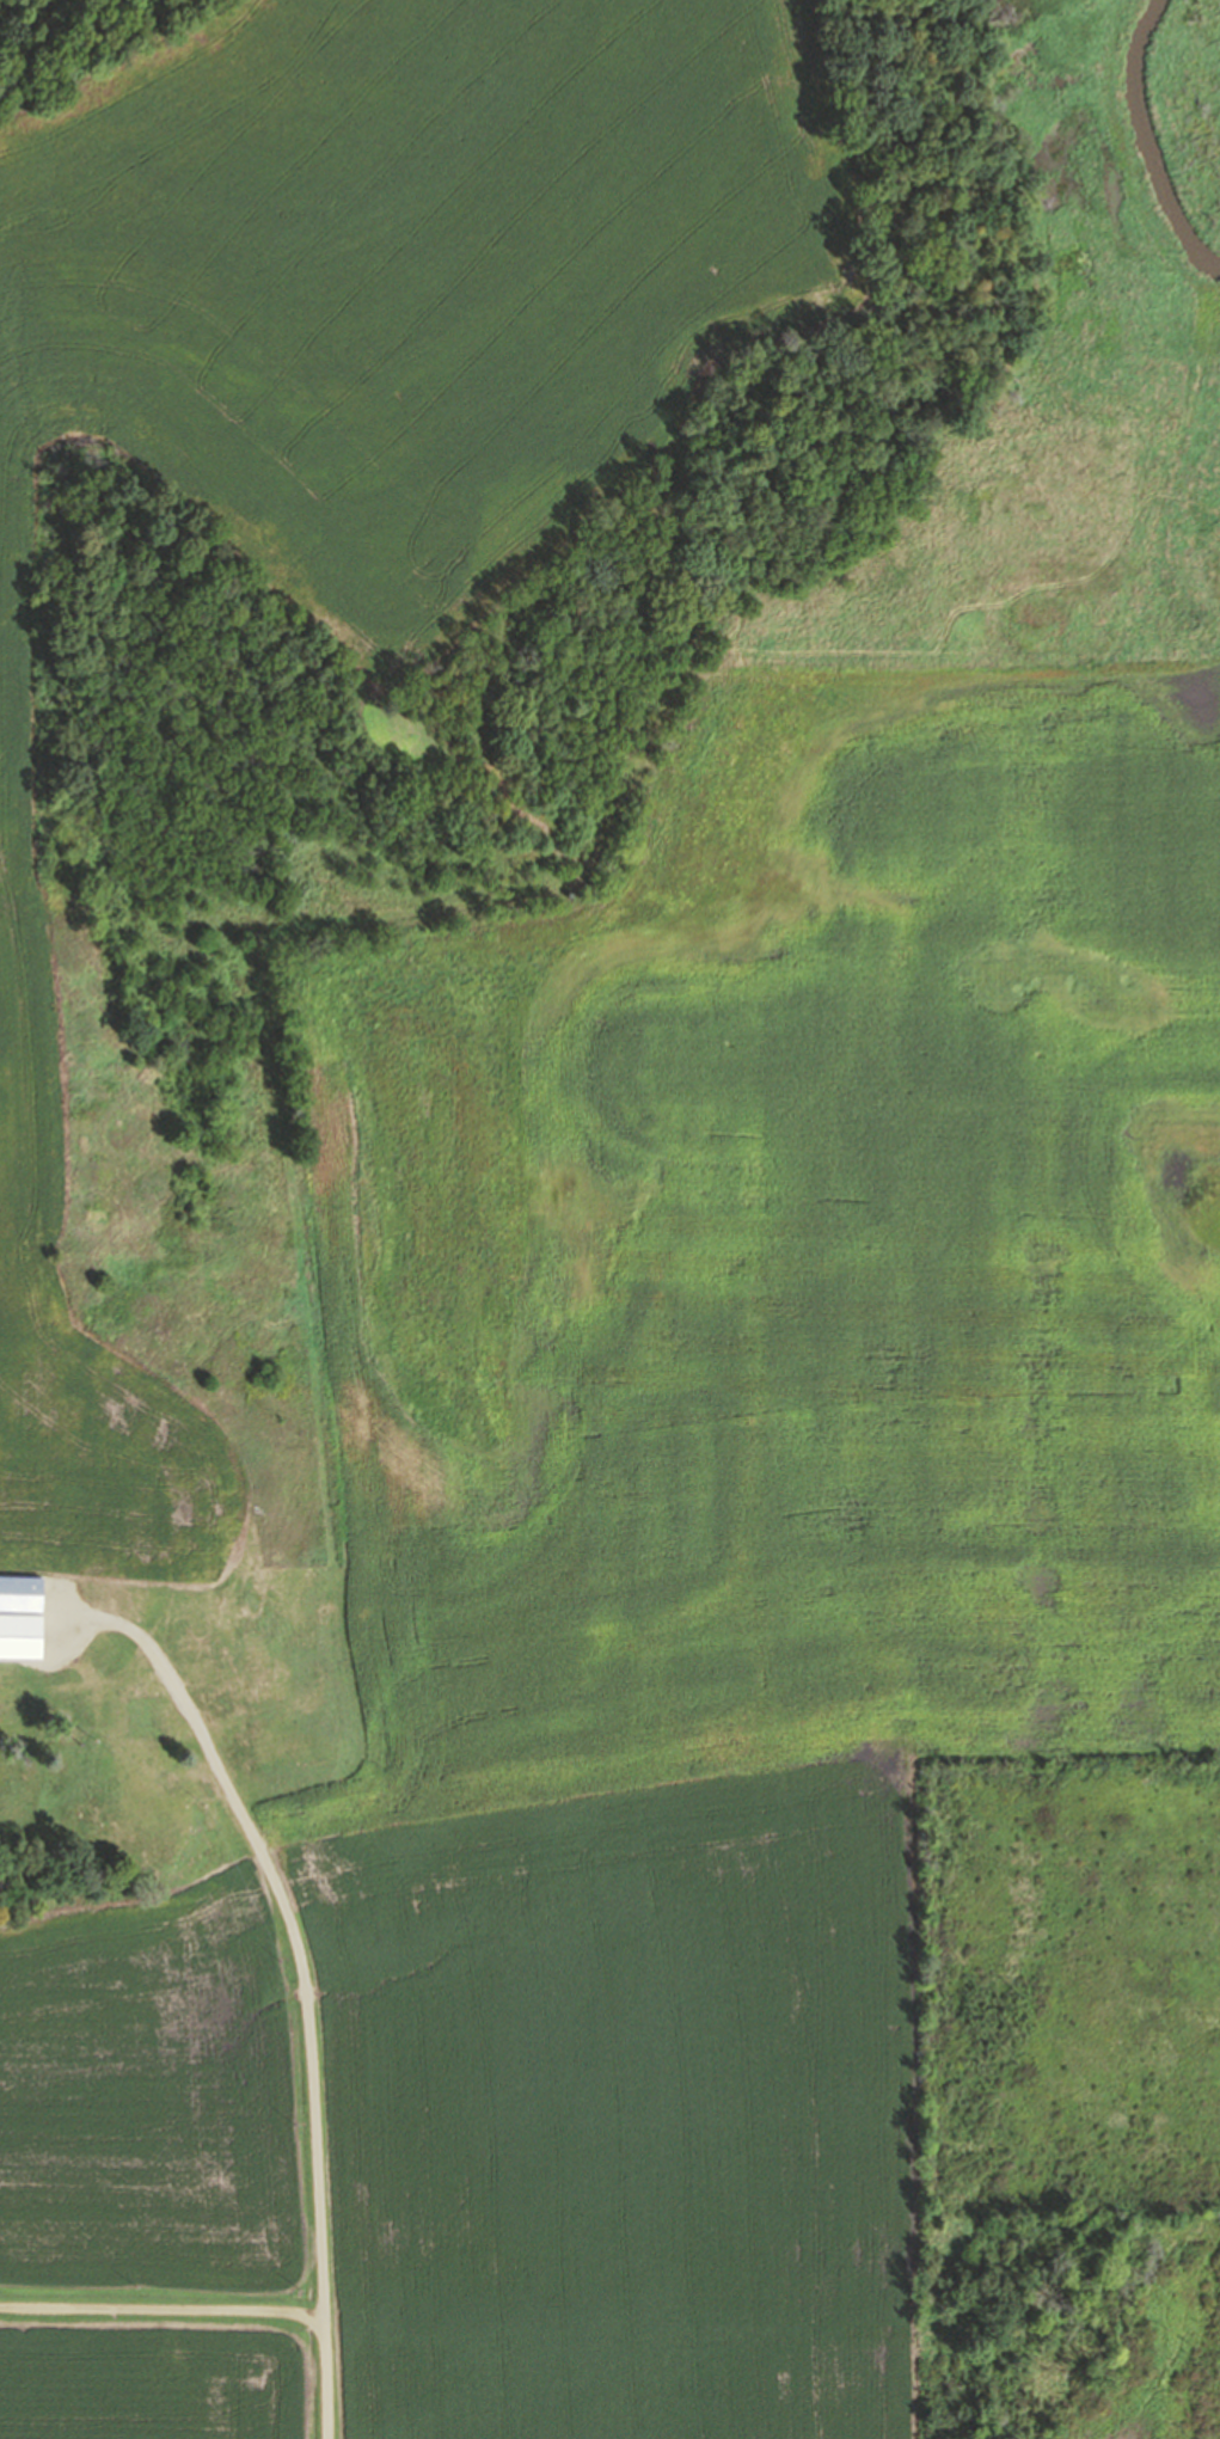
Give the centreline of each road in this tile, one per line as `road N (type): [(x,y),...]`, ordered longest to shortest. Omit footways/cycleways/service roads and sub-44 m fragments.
road 1 (residential): [(326,2438),(319,2318),(299,2310),(0,2306)]

